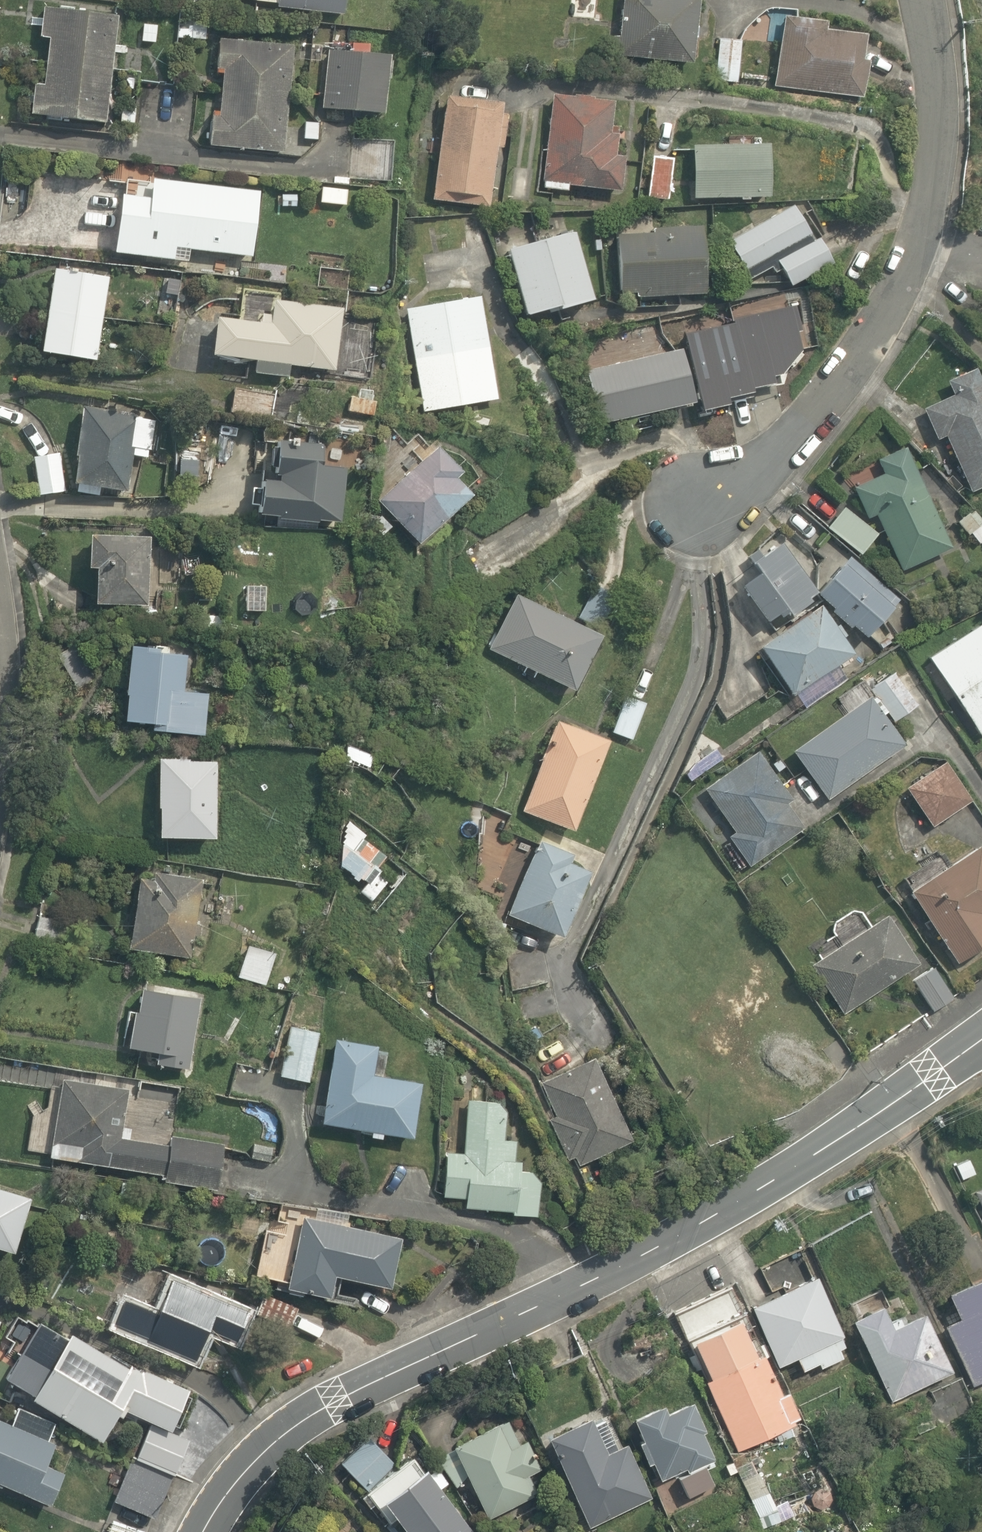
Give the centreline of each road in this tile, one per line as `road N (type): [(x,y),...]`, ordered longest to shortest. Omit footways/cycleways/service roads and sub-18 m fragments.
road 1 (residential): [(203,1531),(260,1453),(335,1402),(614,1270),(736,1202),(981,1041)]
road 2 (residential): [(701,505),(770,463),(860,356),(905,276),(925,215),(940,99),(923,0)]

